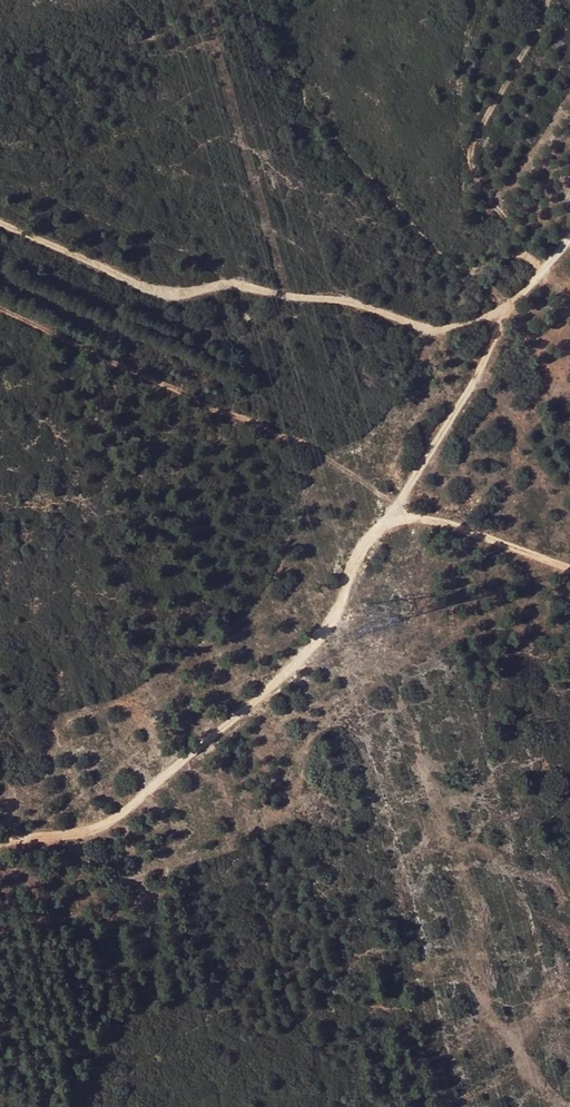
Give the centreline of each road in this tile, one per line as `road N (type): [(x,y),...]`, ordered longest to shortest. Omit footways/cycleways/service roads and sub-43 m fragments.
road 1 (track): [(569,570),(397,508),(356,552),(314,643),(208,748),(90,833),(0,847)]
road 2 (track): [(0,225),(169,292),(228,283),(351,300),(439,329),(500,315),(569,235)]
road 3 (track): [(0,307),(310,445),(397,508)]
road 4 (track): [(548,0),(470,167),(544,271)]
road 5 (track): [(500,315),(486,359),(397,508)]

